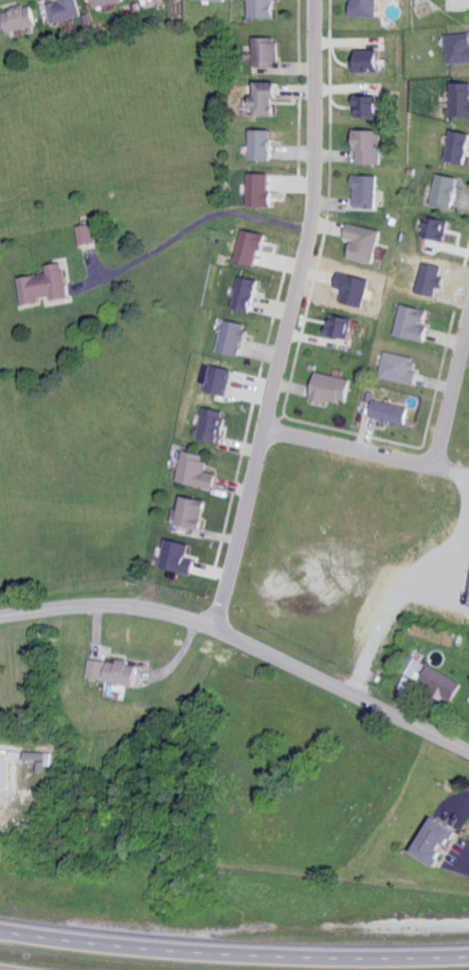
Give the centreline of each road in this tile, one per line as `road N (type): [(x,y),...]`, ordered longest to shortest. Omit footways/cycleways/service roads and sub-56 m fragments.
road 1 (residential): [(213,626),(310,222),(315,0)]
road 2 (residential): [(0,615),(109,604),(194,619),(468,750)]
road 3 (trunk): [(468,954),(228,952),(0,928)]
road 4 (residential): [(263,428),(447,470)]
road 5 (residential): [(433,467),(468,312)]

